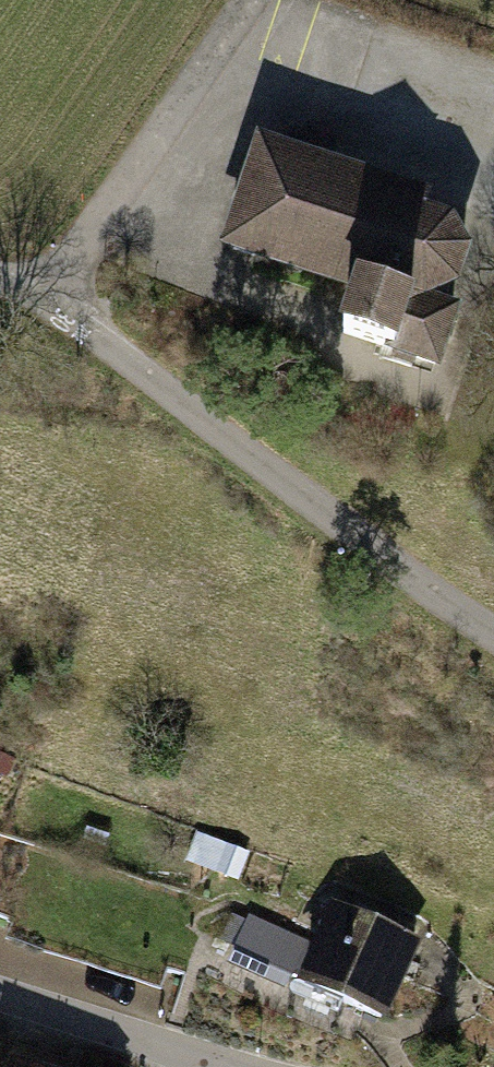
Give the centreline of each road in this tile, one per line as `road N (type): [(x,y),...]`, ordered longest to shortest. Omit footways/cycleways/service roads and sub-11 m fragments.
road 1 (residential): [(493,639),(54,299)]
road 2 (residential): [(54,299),(223,45)]
road 3 (residential): [(198,1066),(0,1005)]

